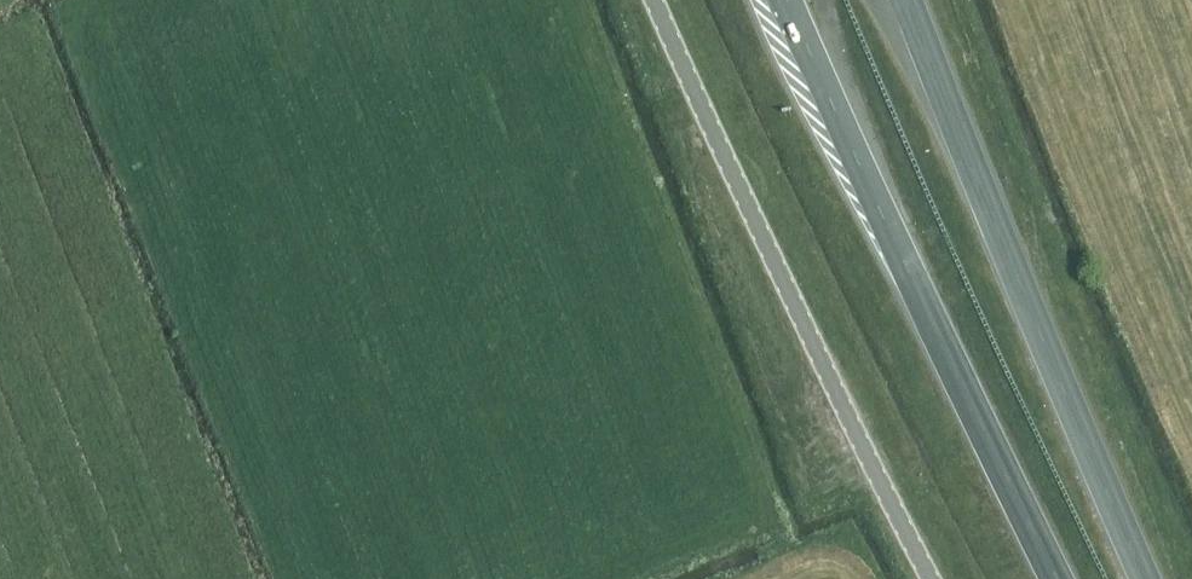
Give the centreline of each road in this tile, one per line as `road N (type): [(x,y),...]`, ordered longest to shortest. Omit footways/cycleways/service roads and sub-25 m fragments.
road 1 (unclassified): [(931,578),(653,0)]
road 2 (trunk): [(790,0),(941,345),(1058,578)]
road 3 (trunk): [(1145,578),(909,0)]

